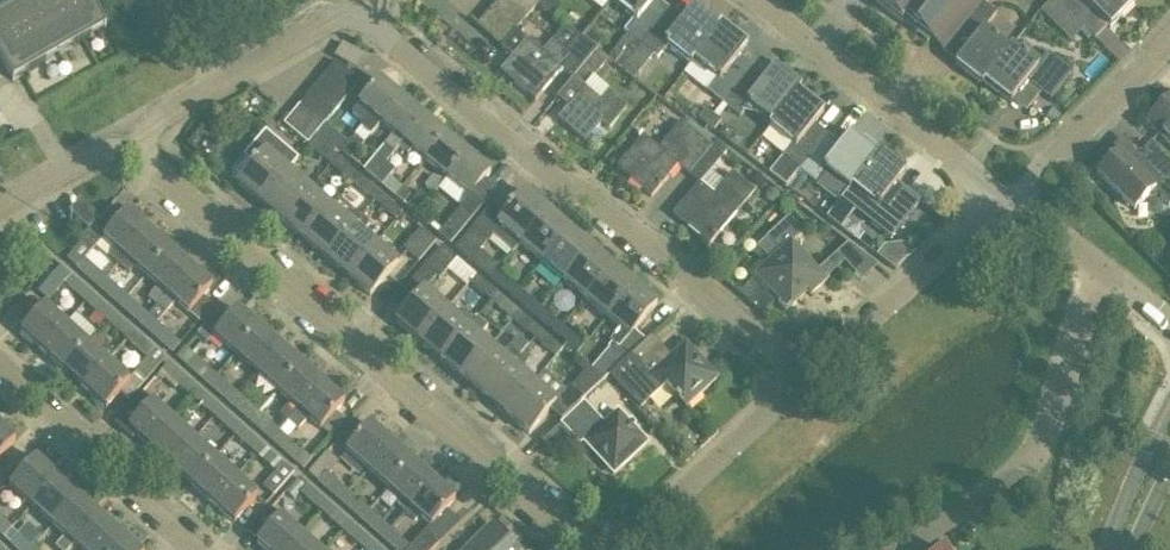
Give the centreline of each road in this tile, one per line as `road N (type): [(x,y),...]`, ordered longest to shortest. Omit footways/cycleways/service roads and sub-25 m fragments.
road 1 (residential): [(594,549),(134,146)]
road 2 (residential): [(806,380),(399,49),(364,3)]
road 3 (residential): [(909,549),(1034,454),(1072,340),(1105,273)]
road 4 (residential): [(989,199),(967,165),(756,0)]
road 5 (residential): [(134,146),(155,117),(364,3)]
road 6 (residential): [(201,549),(0,364)]
road 7 (residential): [(806,380),(969,229),(989,199)]
road 8 (residential): [(623,549),(806,380)]
road 9 (residential): [(1017,199),(1044,159),(1169,38)]
road 10 (residential): [(0,210),(99,149),(134,146)]
road 11 (secondary): [(1119,549),(1169,432)]

